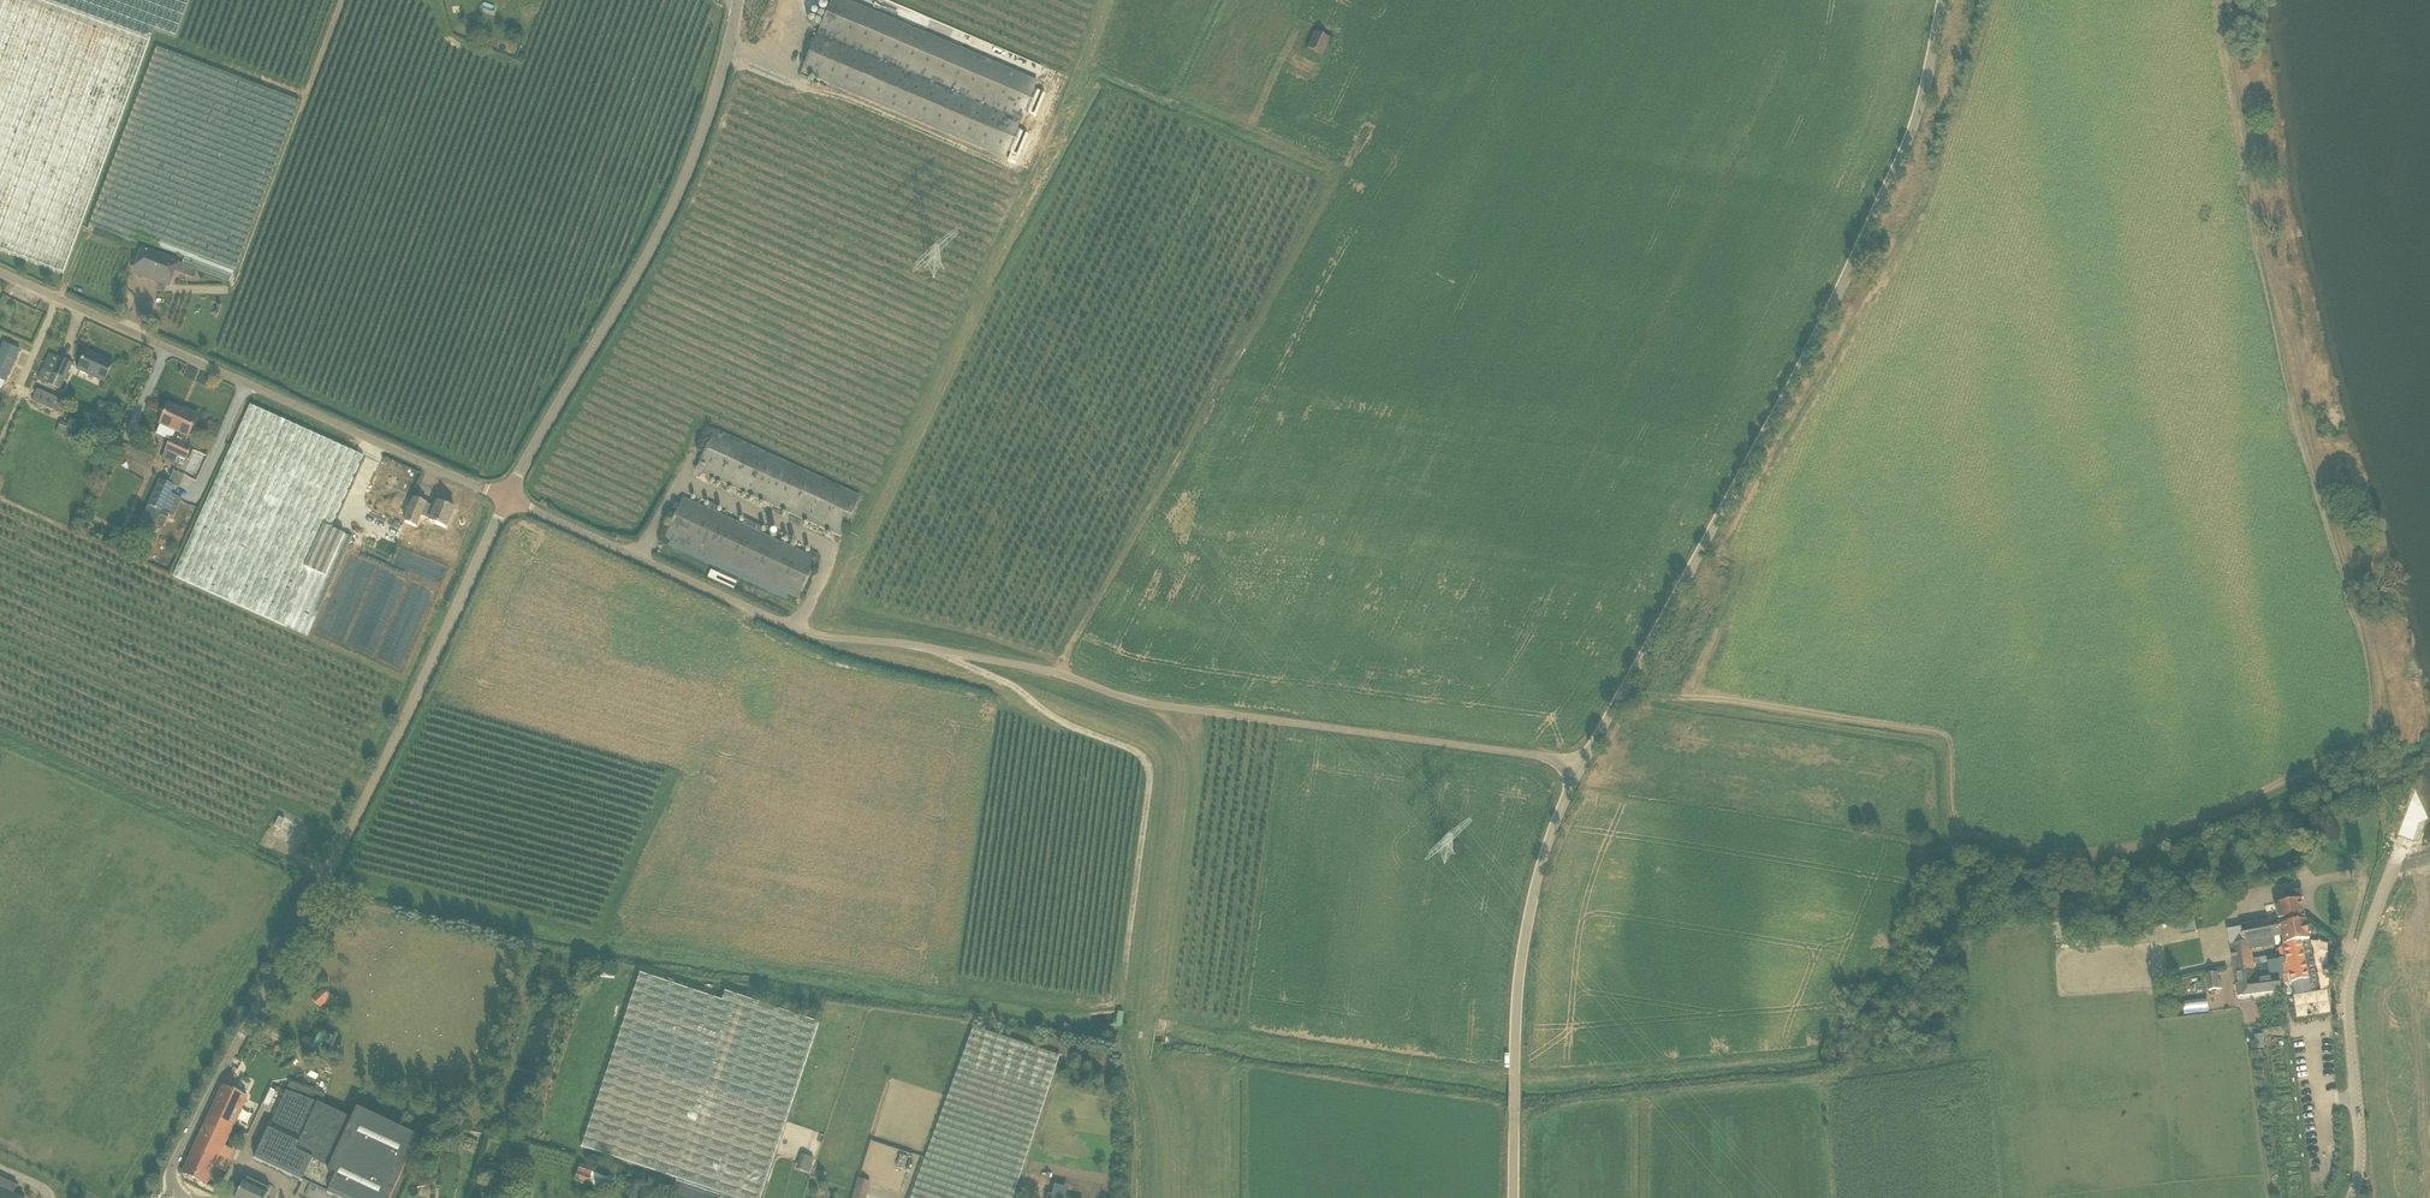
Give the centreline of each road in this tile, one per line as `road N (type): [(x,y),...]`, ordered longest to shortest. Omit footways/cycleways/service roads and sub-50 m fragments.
road 1 (track): [(1622,693),(1933,742),(1943,753),(1952,844),(2113,867),(2280,798),(2365,750)]
road 2 (unclassified): [(1578,769),(1858,250),(1909,140),(1946,0)]
road 3 (unclassified): [(1578,769),(1553,758),(1158,706),(1061,673),(797,628)]
road 4 (unclassified): [(173,1197),(171,1175),(184,1143),(329,873),(506,500)]
road 5 (track): [(1336,189),(1061,673)]
road 6 (unclassified): [(506,500),(689,175),(739,0)]
road 7 (unclassified): [(506,500),(0,273)]
road 8 (unclassified): [(797,628),(1011,191)]
road 9 (unclassified): [(1514,1197),(1517,991),(1534,892),(1578,769)]
road 10 (tertiary): [(2352,1197),(2361,1153),(2350,982),(2429,783)]
road 11 (track): [(2349,945),(2365,884),(2355,875),(2262,892),(2222,929),(2232,1006),(2246,1015)]
road 12 (unclassified): [(797,628),(506,500)]

